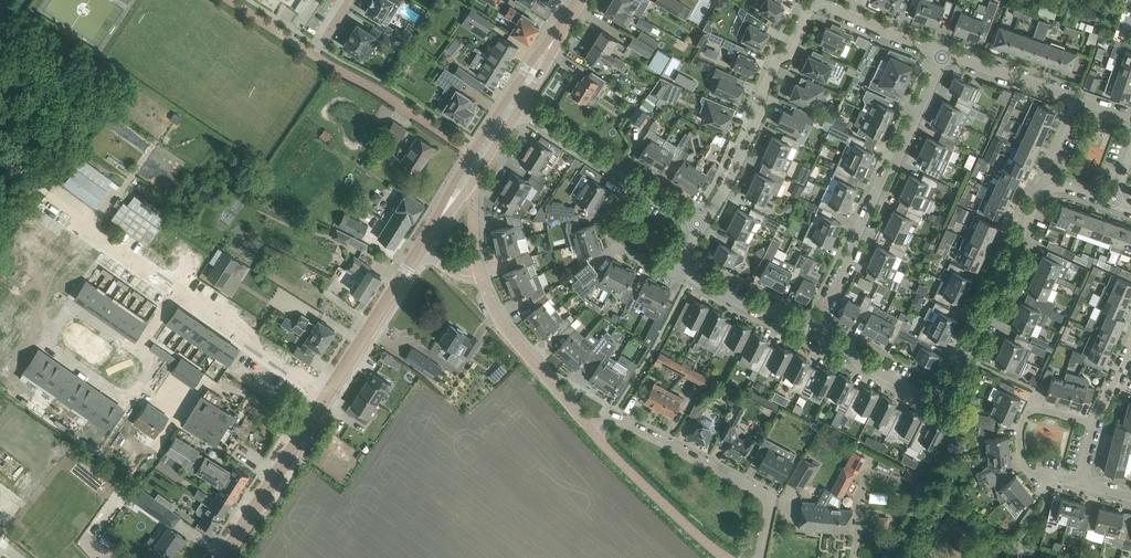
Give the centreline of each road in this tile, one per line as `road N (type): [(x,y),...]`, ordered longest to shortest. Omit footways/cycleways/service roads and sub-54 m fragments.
road 1 (residential): [(1048,189),(1036,196),(950,380),(935,395),(876,378),(812,333)]
road 2 (residential): [(325,396),(46,202)]
road 3 (residential): [(812,333),(947,51)]
road 4 (residential): [(588,429),(612,408),(771,493),(760,557)]
road 5 (residential): [(694,218),(703,218),(726,186),(772,63),(812,6)]
road 6 (residential): [(1094,425),(1030,403),(1018,430),(1026,468),(1085,478)]
road 7 (secondary): [(220,557),(325,396)]
road 8 (residential): [(725,557),(668,513),(588,429)]
road 9 (residential): [(588,429),(496,316),(482,277)]
road 10 (secondary): [(325,396),(419,249)]
road 11 (residential): [(812,333),(769,309),(731,306),(679,272)]
road 12 (residential): [(947,51),(821,1),(812,6)]
road 13 (residential): [(1077,97),(947,51)]
road 14 (residential): [(679,272),(621,238),(612,218),(625,176)]
road 15 (secondary): [(586,0),(502,102)]
road 16 (secondary): [(520,112),(586,0)]
road 17 (residential): [(625,176),(520,112)]

